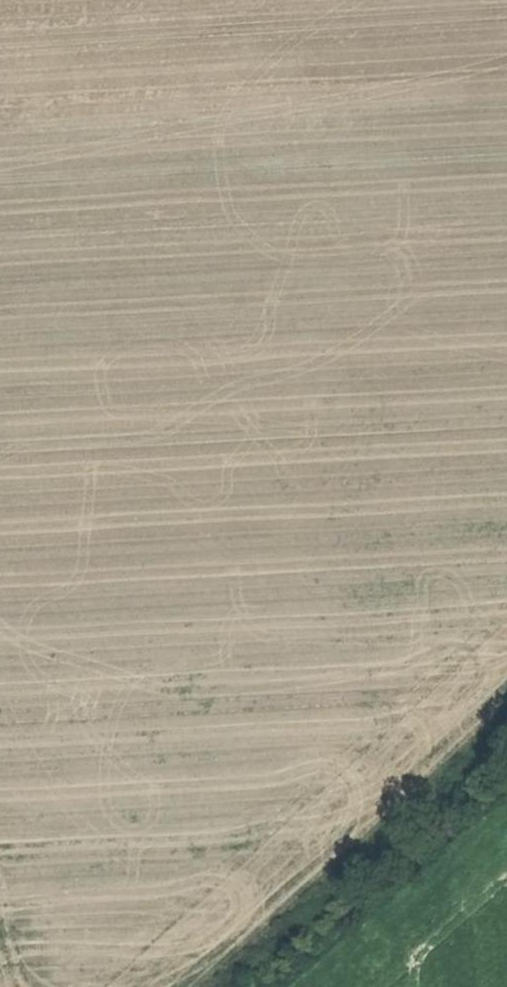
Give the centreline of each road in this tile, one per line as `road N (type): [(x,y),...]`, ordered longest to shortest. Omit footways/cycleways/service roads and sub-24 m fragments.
road 1 (track): [(215,986),(506,714)]

